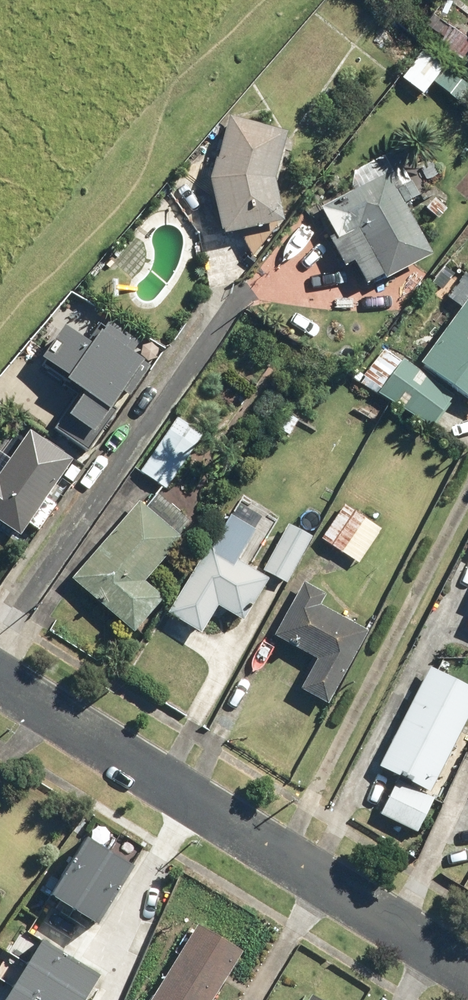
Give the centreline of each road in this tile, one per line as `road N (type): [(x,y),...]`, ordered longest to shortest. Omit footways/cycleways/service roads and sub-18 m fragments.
road 1 (residential): [(0,663),(467,965)]

